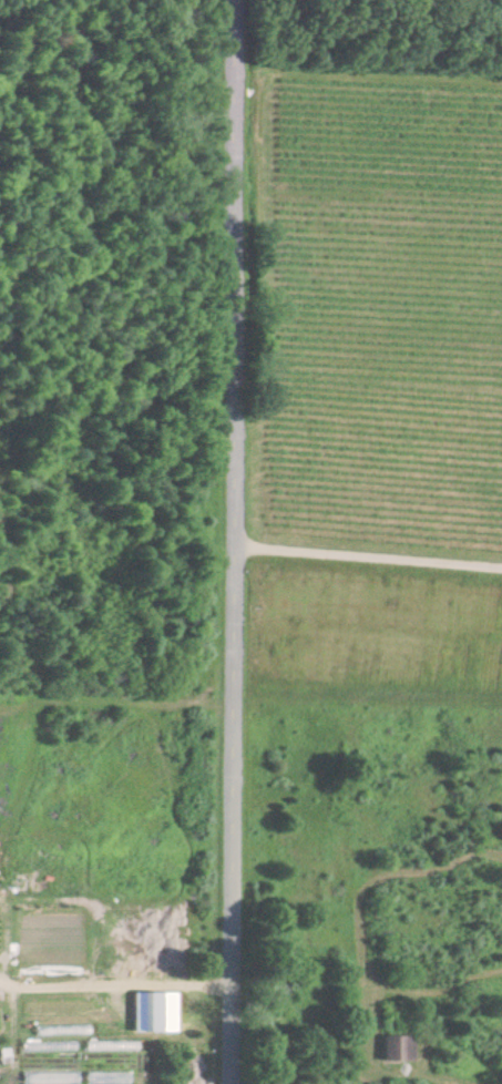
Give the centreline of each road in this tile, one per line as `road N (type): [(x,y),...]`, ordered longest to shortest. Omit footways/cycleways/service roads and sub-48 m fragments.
road 1 (residential): [(235,1083),(235,0)]

